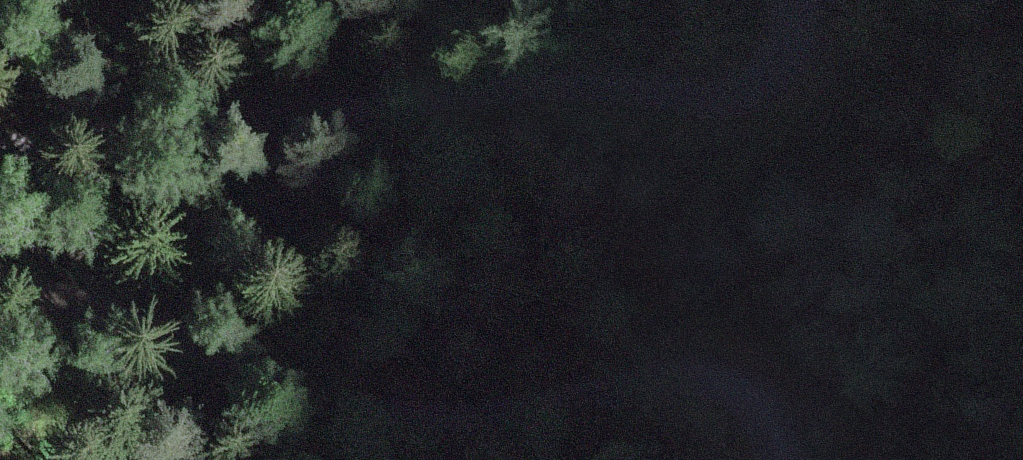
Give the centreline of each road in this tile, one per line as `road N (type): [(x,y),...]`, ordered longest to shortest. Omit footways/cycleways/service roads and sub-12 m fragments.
road 1 (track): [(848,0),(868,53),(821,104),(674,96),(171,98),(0,107)]
road 2 (track): [(0,281),(223,332),(343,396),(443,420),(580,399),(679,372),(741,387),(762,411),(767,459)]

